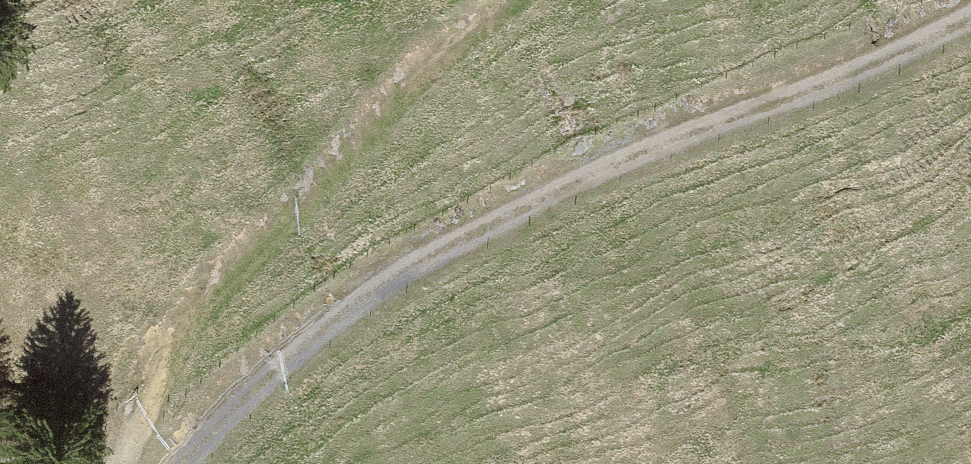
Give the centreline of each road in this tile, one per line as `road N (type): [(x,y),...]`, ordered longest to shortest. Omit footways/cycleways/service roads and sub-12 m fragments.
road 1 (track): [(189,463),(487,226),(970,20)]
road 2 (track): [(171,463),(255,321),(565,0)]

